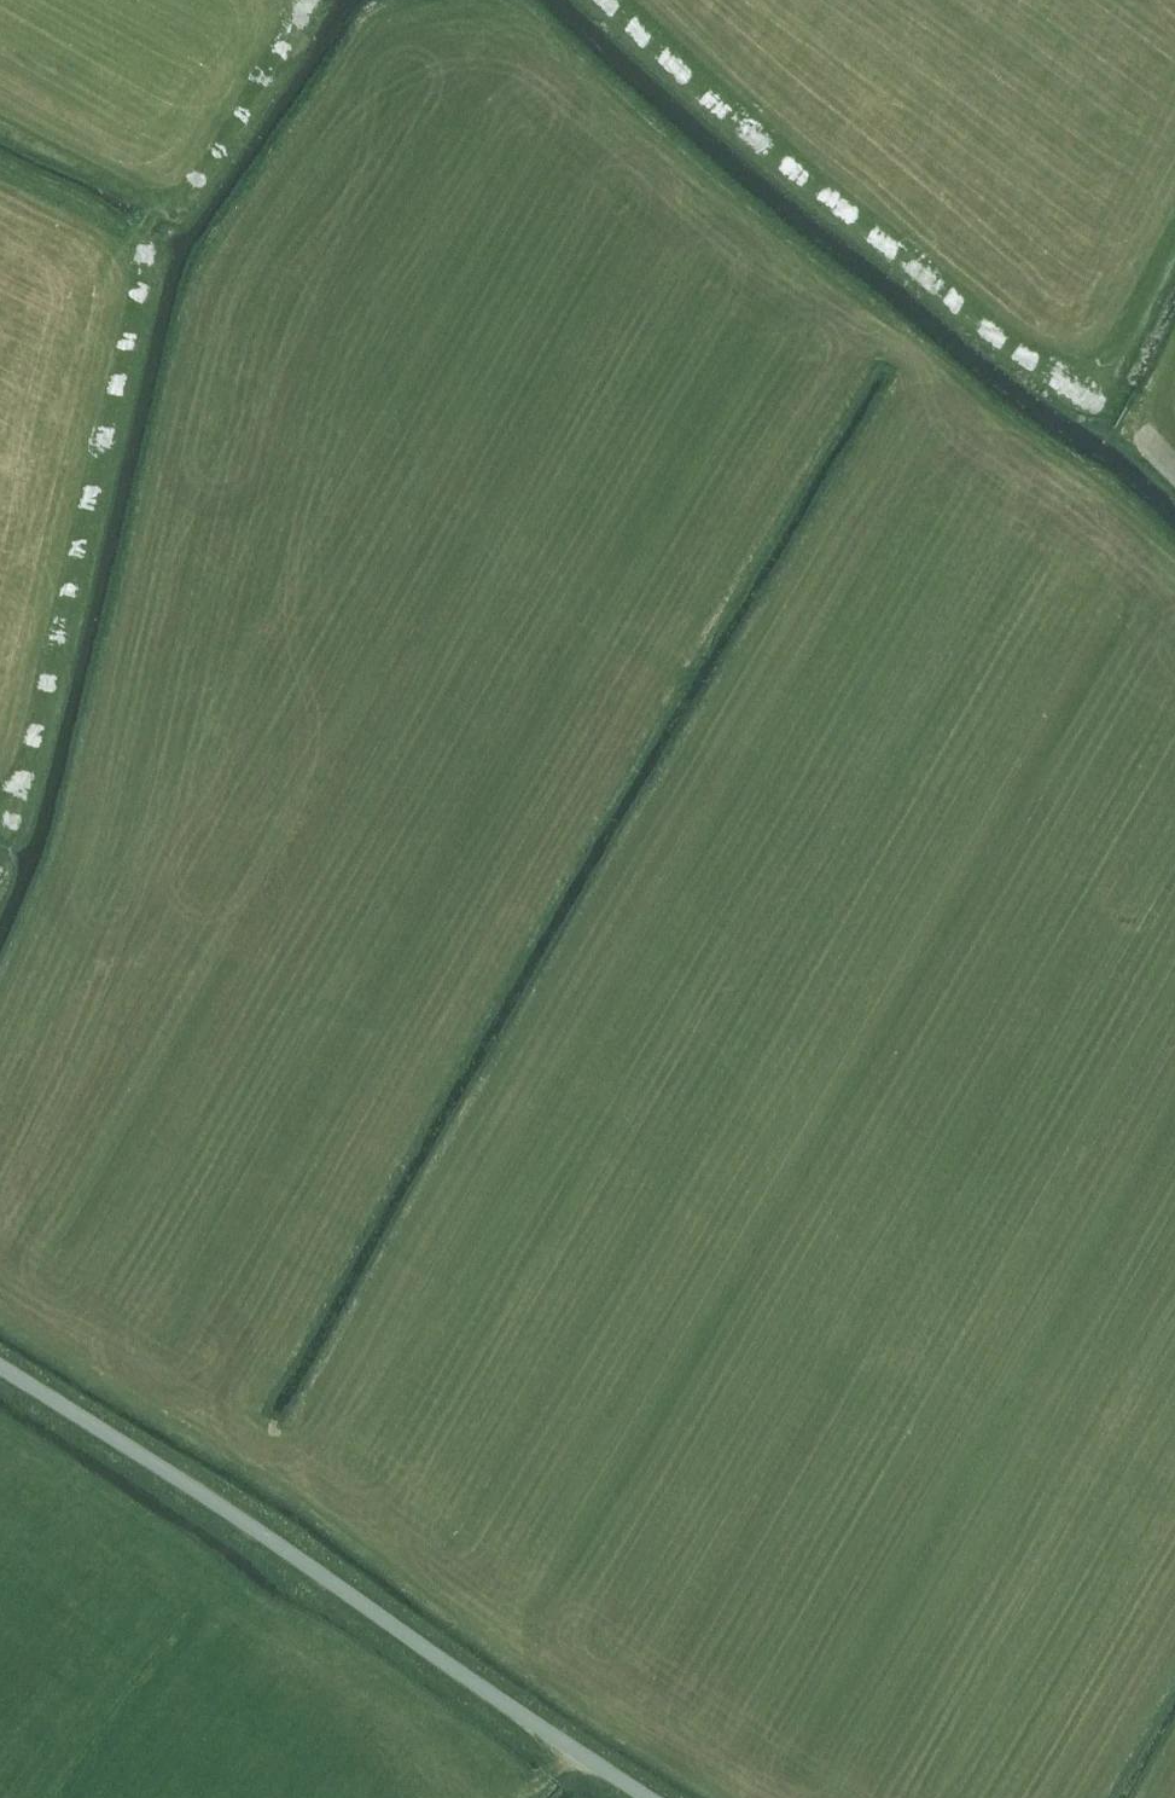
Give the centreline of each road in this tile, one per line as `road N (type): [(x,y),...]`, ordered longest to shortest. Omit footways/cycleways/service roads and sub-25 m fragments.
road 1 (unclassified): [(648,1797),(219,1505),(0,1367)]

